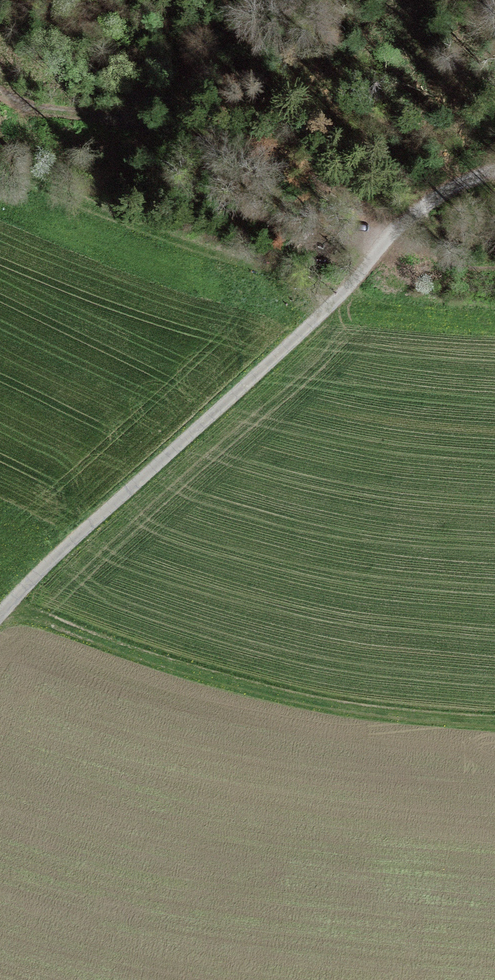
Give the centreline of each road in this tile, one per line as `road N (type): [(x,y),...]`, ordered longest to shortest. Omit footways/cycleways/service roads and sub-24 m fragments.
road 1 (unclassified): [(0,617),(121,495),(228,406),(383,246)]
road 2 (track): [(0,88),(387,243),(494,258)]
road 3 (track): [(494,720),(393,714),(240,683),(107,643),(14,603)]
road 4 (track): [(383,246),(494,168)]

